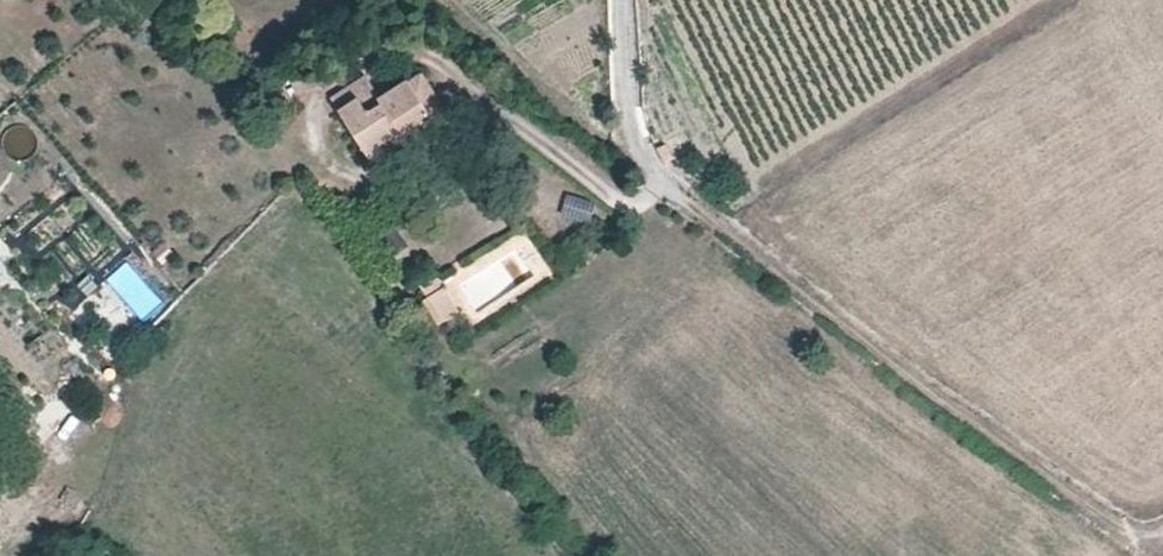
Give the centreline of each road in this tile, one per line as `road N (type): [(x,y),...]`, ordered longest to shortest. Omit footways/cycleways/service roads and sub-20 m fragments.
road 1 (residential): [(621,0),(633,137),(649,189)]

